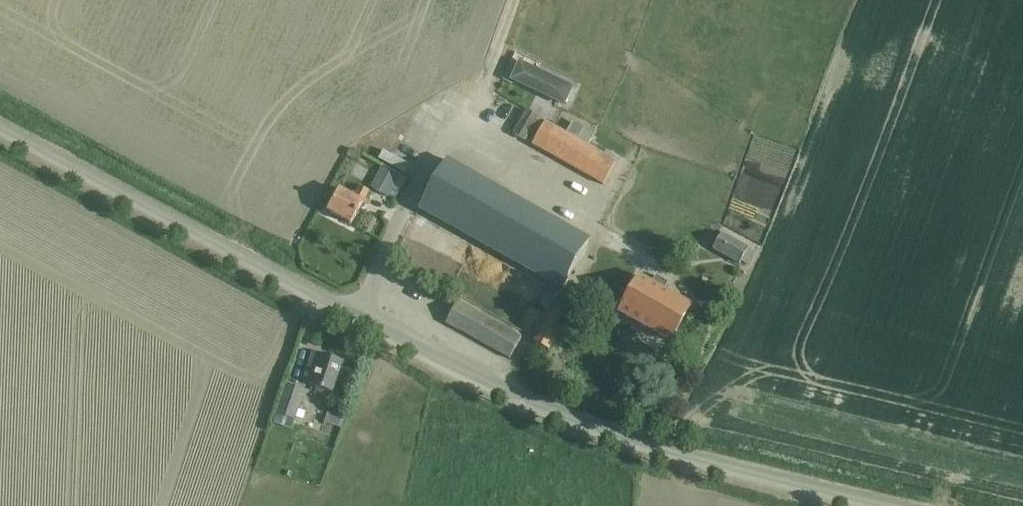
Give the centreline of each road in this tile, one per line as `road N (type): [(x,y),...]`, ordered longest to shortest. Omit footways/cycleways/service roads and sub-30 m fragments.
road 1 (unclassified): [(869,505),(572,423),(325,305),(0,128)]
road 2 (track): [(517,0),(465,136)]

